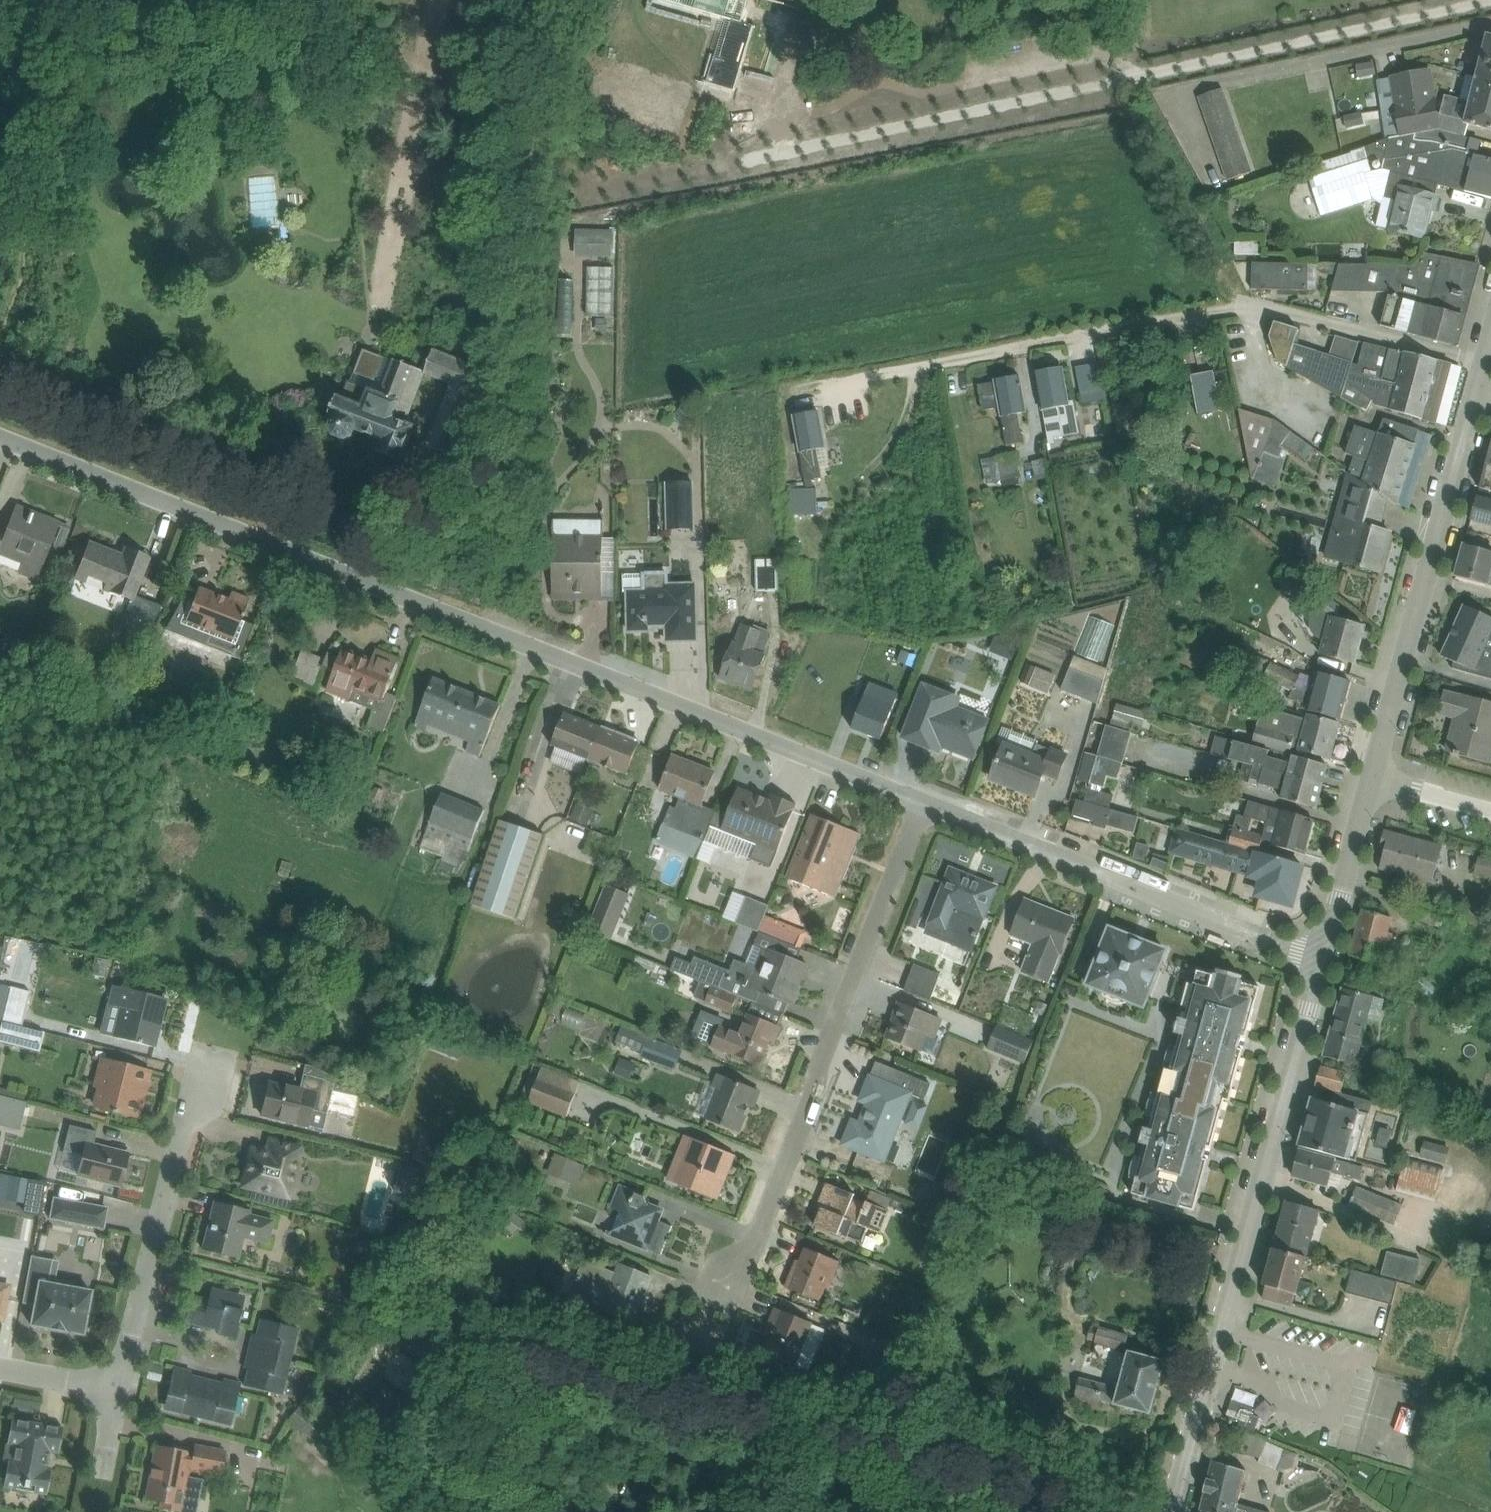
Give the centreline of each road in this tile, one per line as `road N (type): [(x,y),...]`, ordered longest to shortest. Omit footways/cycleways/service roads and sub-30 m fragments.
road 1 (unclassified): [(929,805),(0,438)]
road 2 (tertiary): [(1320,963),(1171,1511)]
road 3 (residential): [(929,805),(727,1294)]
road 4 (unclassified): [(1320,963),(929,805)]
road 5 (tertiary): [(1469,395),(1367,765)]
road 6 (residential): [(212,1065),(113,1382)]
road 7 (tertiary): [(1367,765),(1320,963)]
road 8 (unclassified): [(1490,807),(1367,765)]

